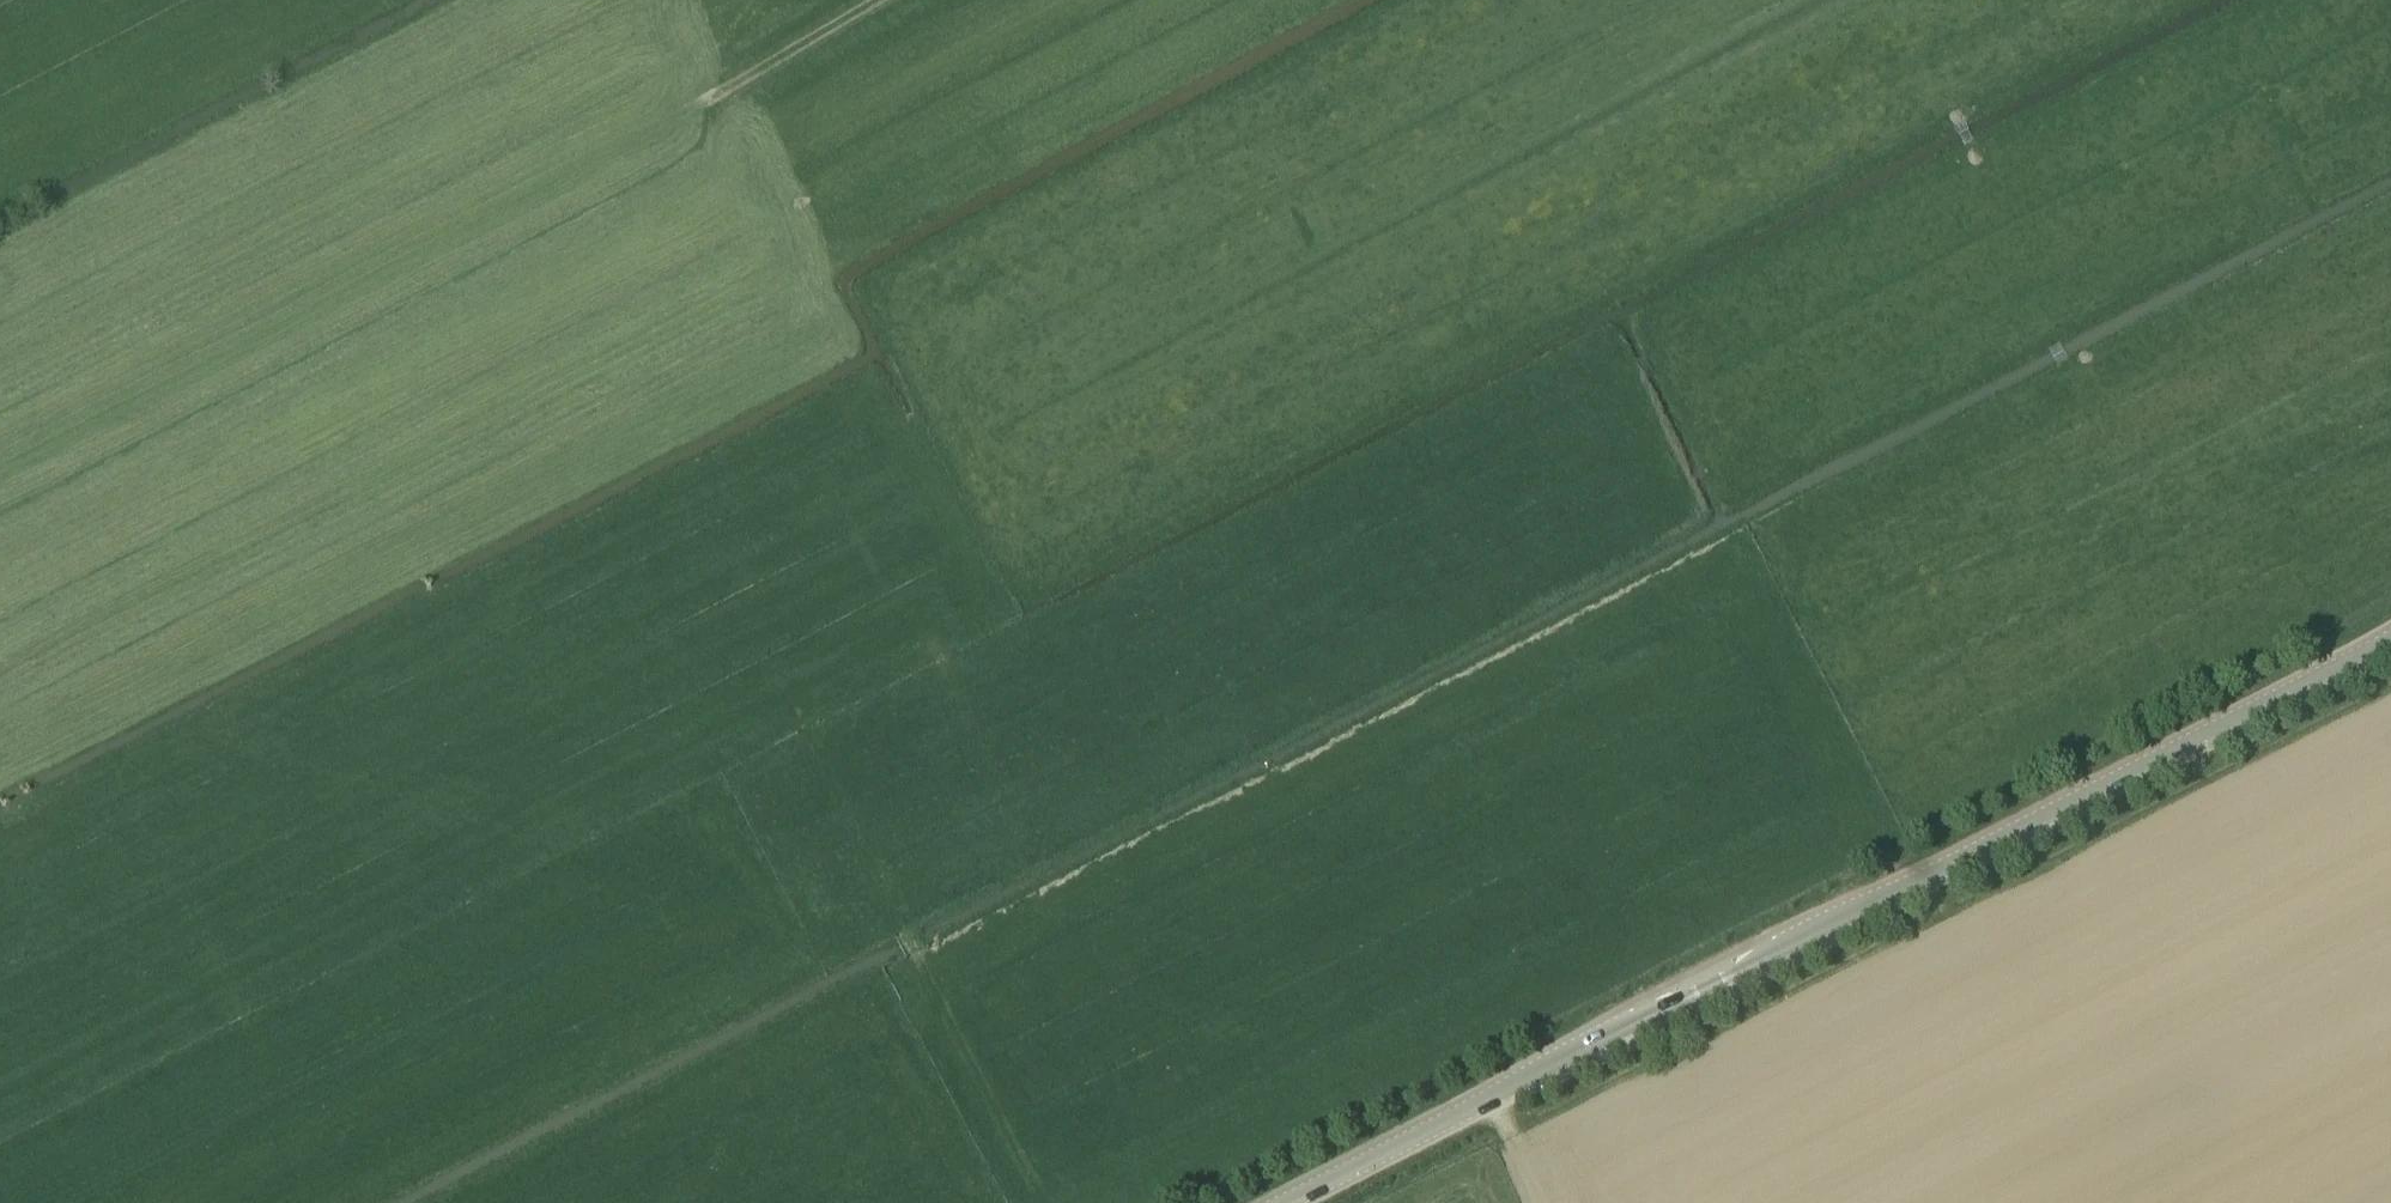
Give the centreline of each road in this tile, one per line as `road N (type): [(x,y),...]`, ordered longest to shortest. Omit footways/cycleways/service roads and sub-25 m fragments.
road 1 (secondary): [(1283,1202),(2390,634)]

